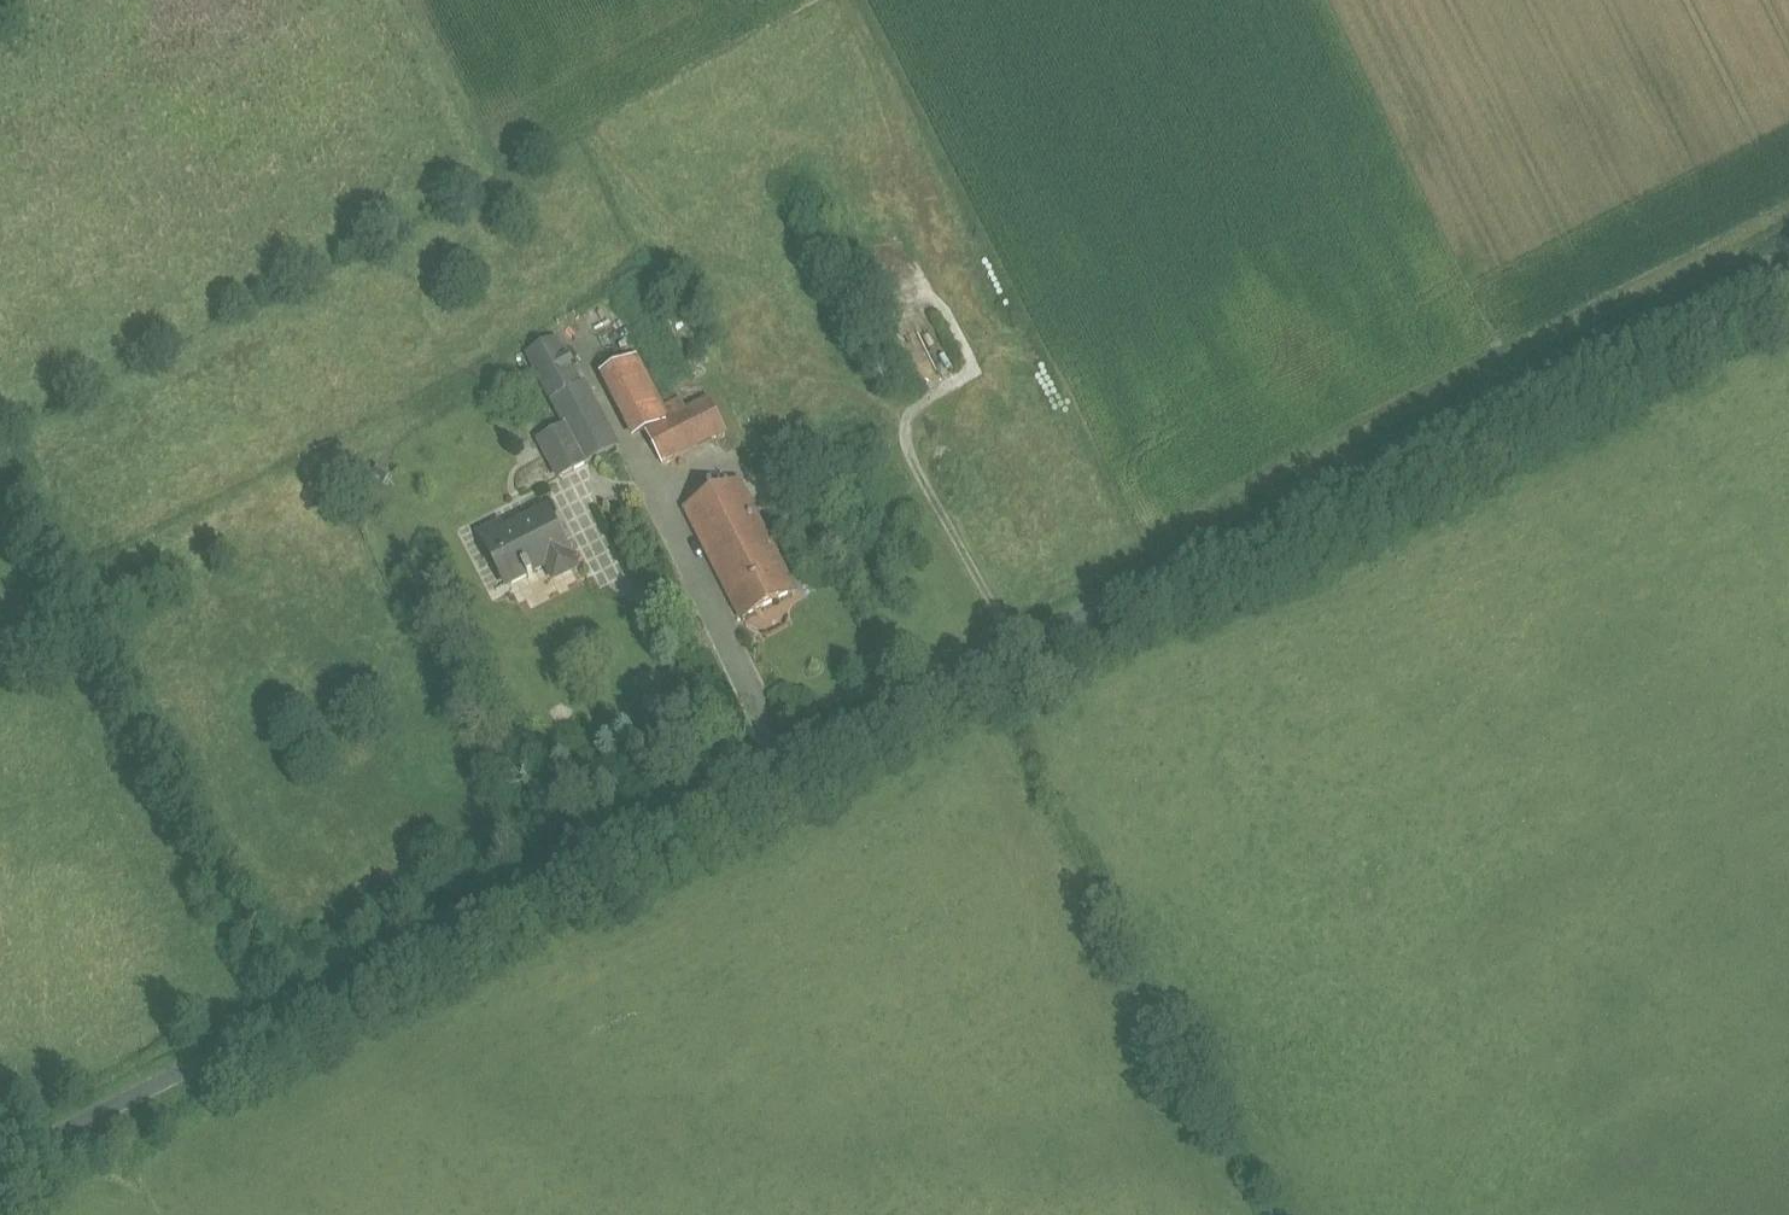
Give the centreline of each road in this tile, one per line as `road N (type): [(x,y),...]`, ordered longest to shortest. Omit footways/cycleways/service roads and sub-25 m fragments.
road 1 (unclassified): [(1788,261),(0,1168)]
road 2 (track): [(942,299),(970,374),(909,420),(907,447),(1022,652)]

